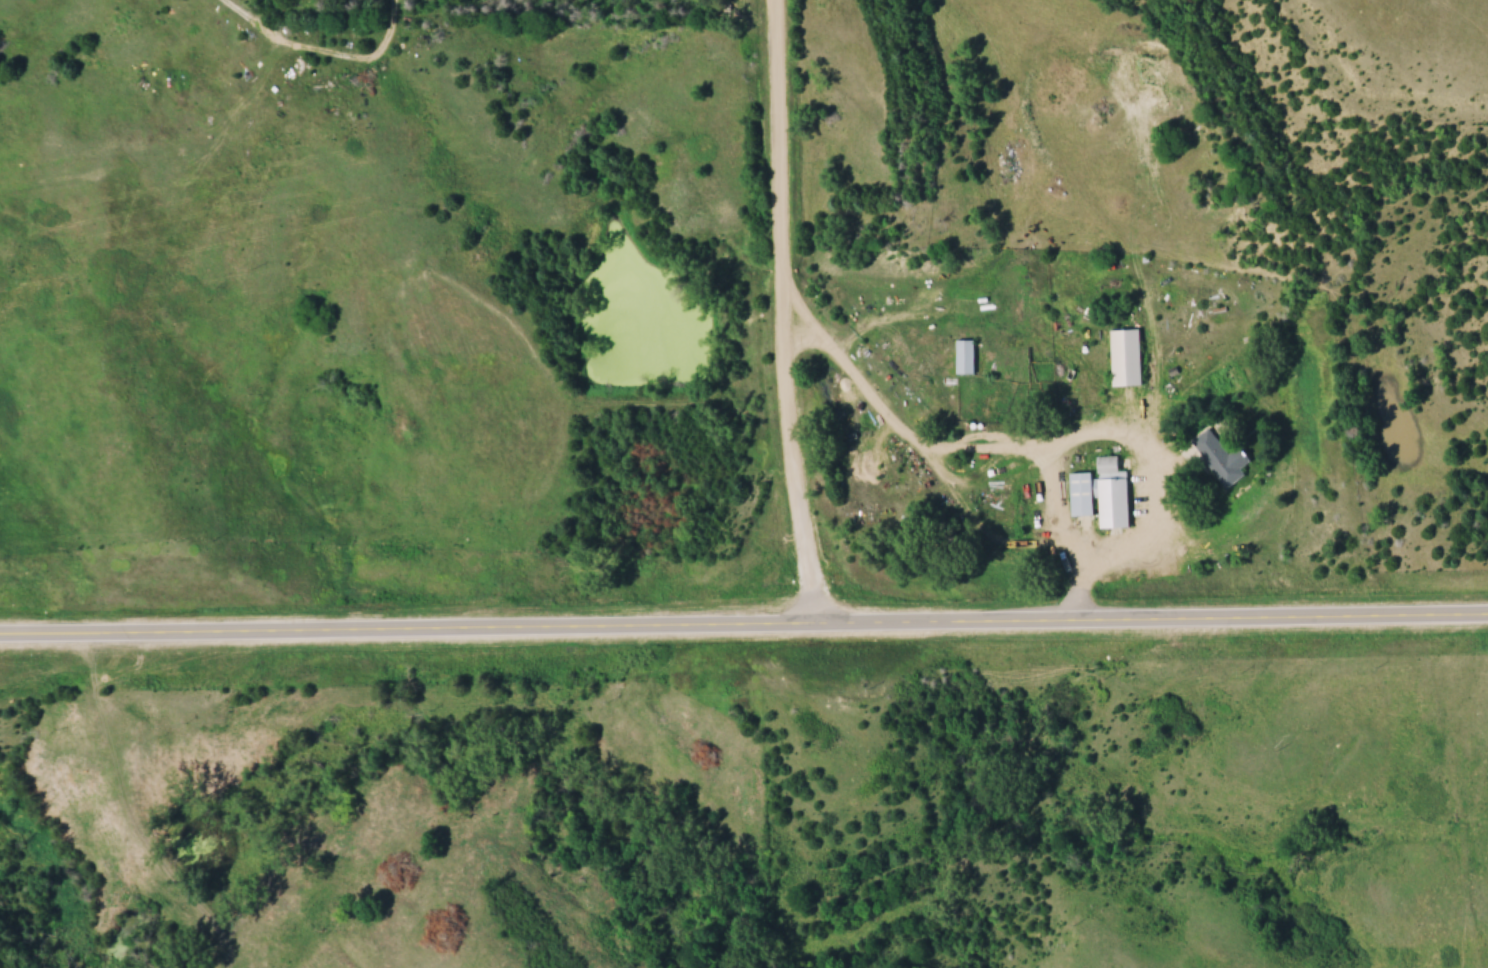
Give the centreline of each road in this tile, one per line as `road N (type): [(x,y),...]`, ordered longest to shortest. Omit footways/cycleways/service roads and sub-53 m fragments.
road 1 (tertiary): [(1487,621),(0,641)]
road 2 (residential): [(823,629),(786,374),(772,0)]

